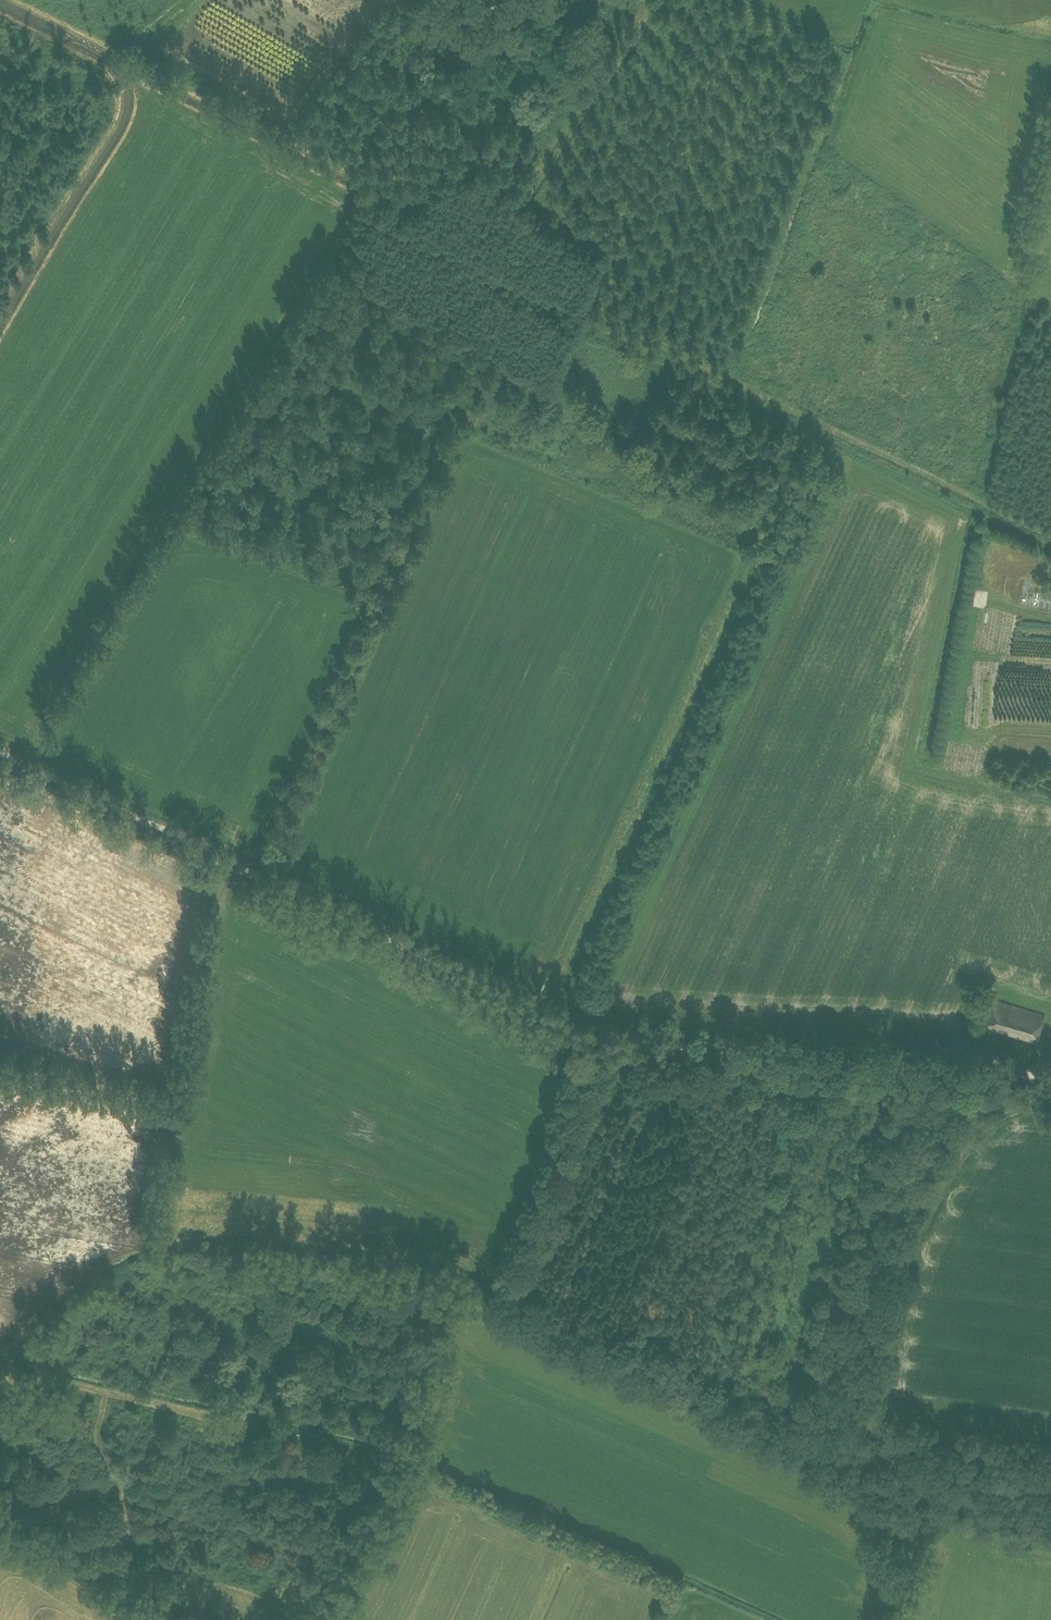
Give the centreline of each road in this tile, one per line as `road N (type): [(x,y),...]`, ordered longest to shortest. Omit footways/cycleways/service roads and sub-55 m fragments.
road 1 (track): [(1050,1077),(616,1043),(547,1017),(0,755)]
road 2 (track): [(260,877),(456,460),(530,224),(601,262),(584,308)]
road 3 (track): [(895,1619),(908,1541),(861,1496),(901,1281),(950,1170),(975,1136),(1021,1110),(1050,1112)]
road 4 (track): [(597,314),(1050,536)]

